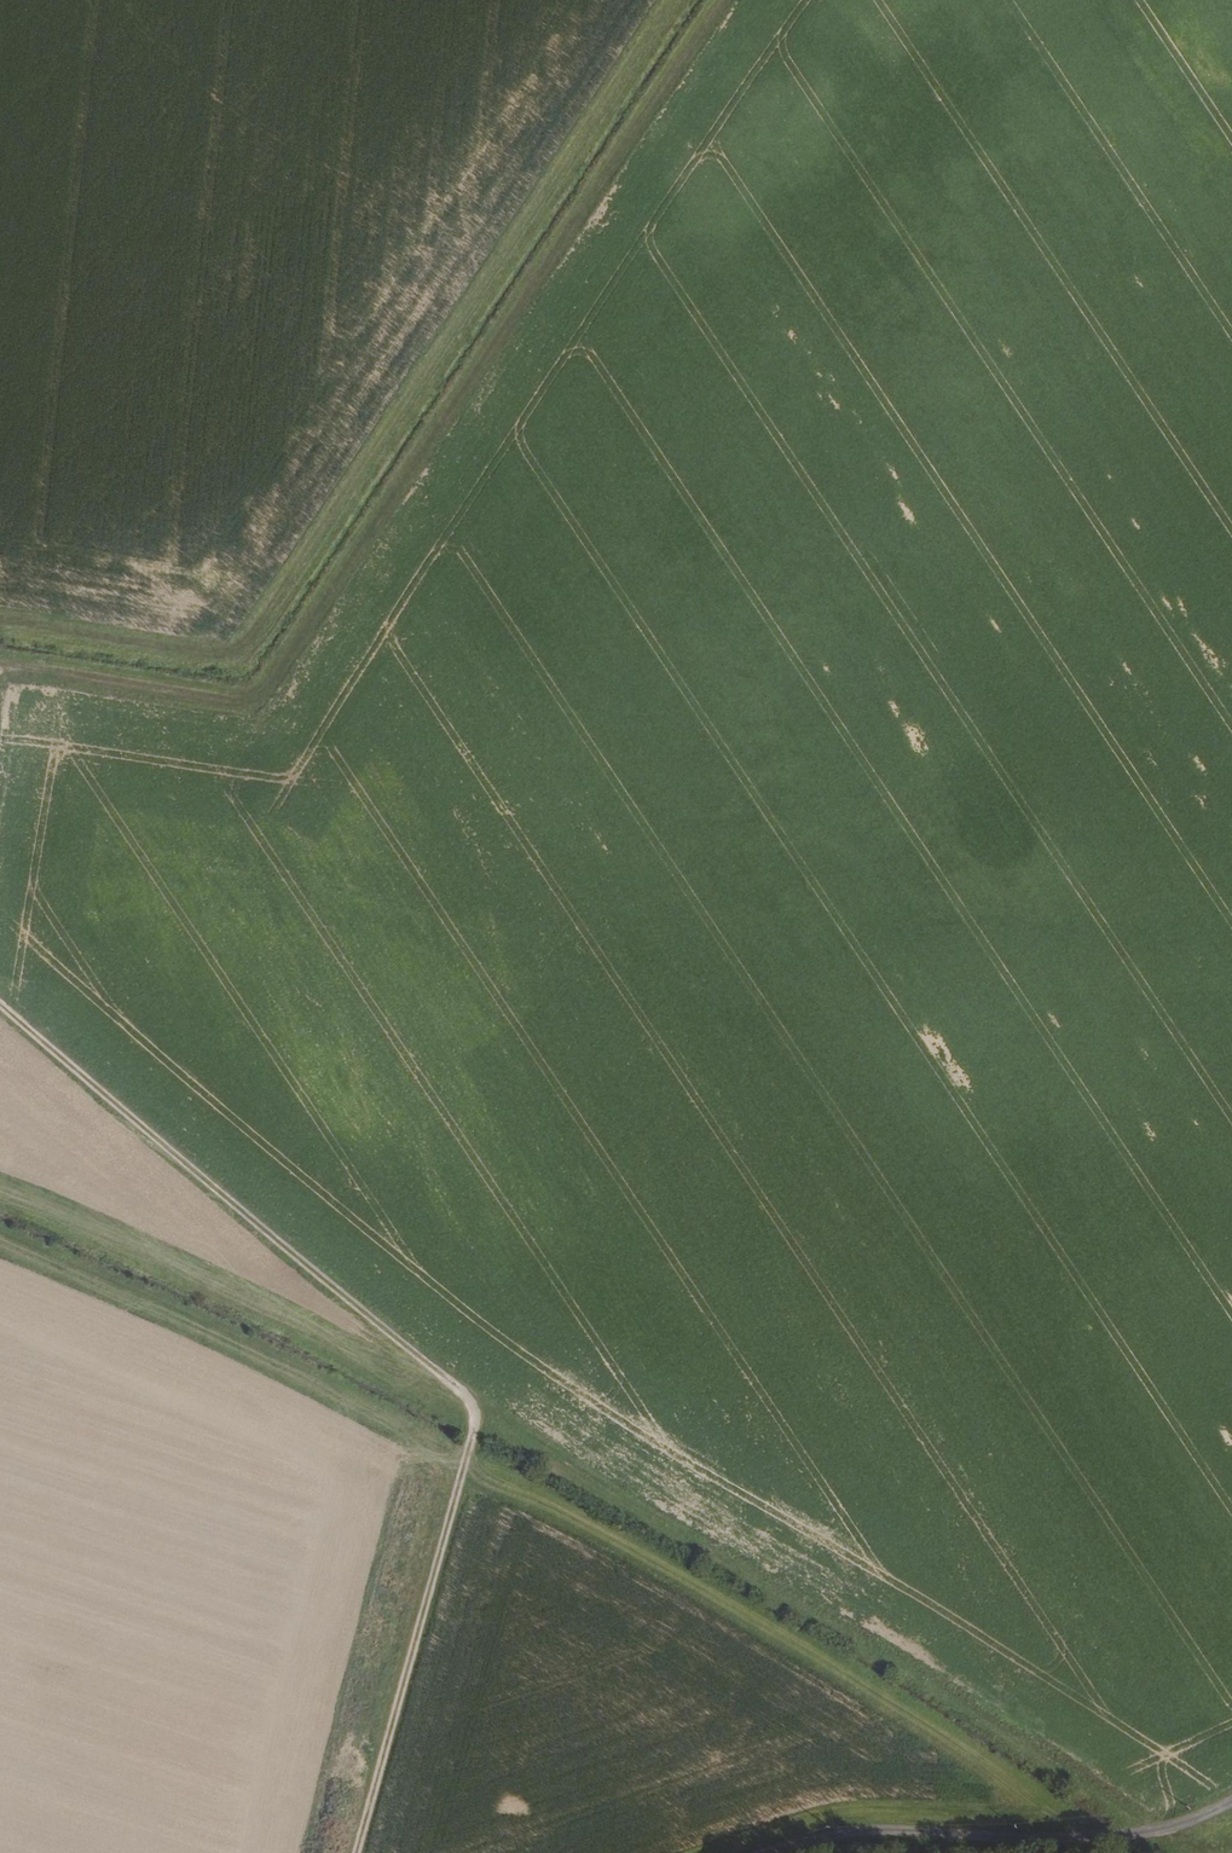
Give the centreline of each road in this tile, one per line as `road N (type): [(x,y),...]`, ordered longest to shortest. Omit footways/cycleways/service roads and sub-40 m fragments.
road 1 (track): [(354,1852),(476,1425),(473,1406),(0,1003)]
road 2 (track): [(778,1852),(858,1835),(1127,1837),(1174,1828),(1231,1801)]

